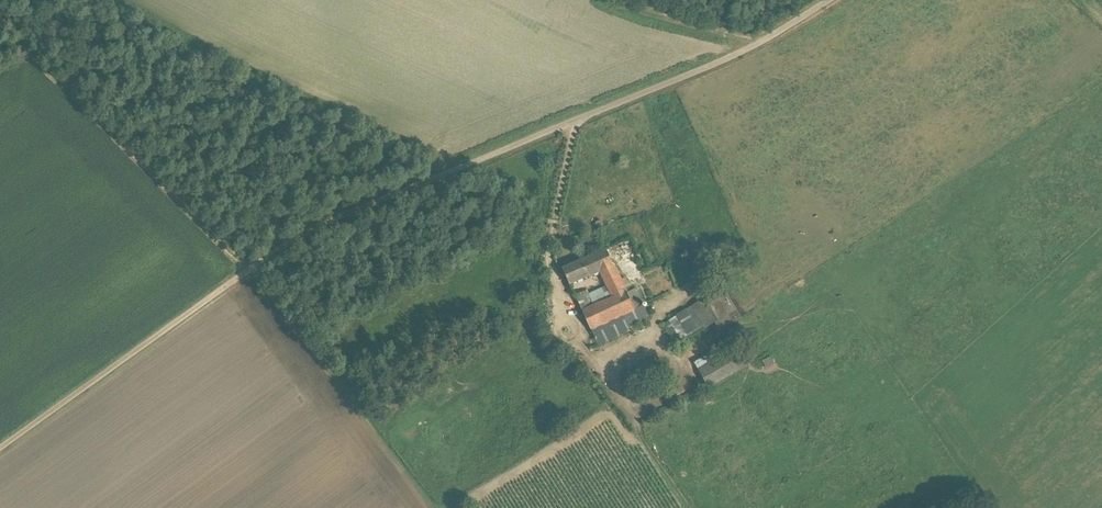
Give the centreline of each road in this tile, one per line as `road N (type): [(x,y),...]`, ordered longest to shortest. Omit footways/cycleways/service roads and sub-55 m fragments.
road 1 (unclassified): [(0,452),(296,242),(747,49),(827,0)]
road 2 (track): [(575,125),(551,255),(556,293),(573,343),(618,398),(689,507)]
road 3 (track): [(0,13),(246,278)]
road 4 (track): [(759,42),(615,0)]

